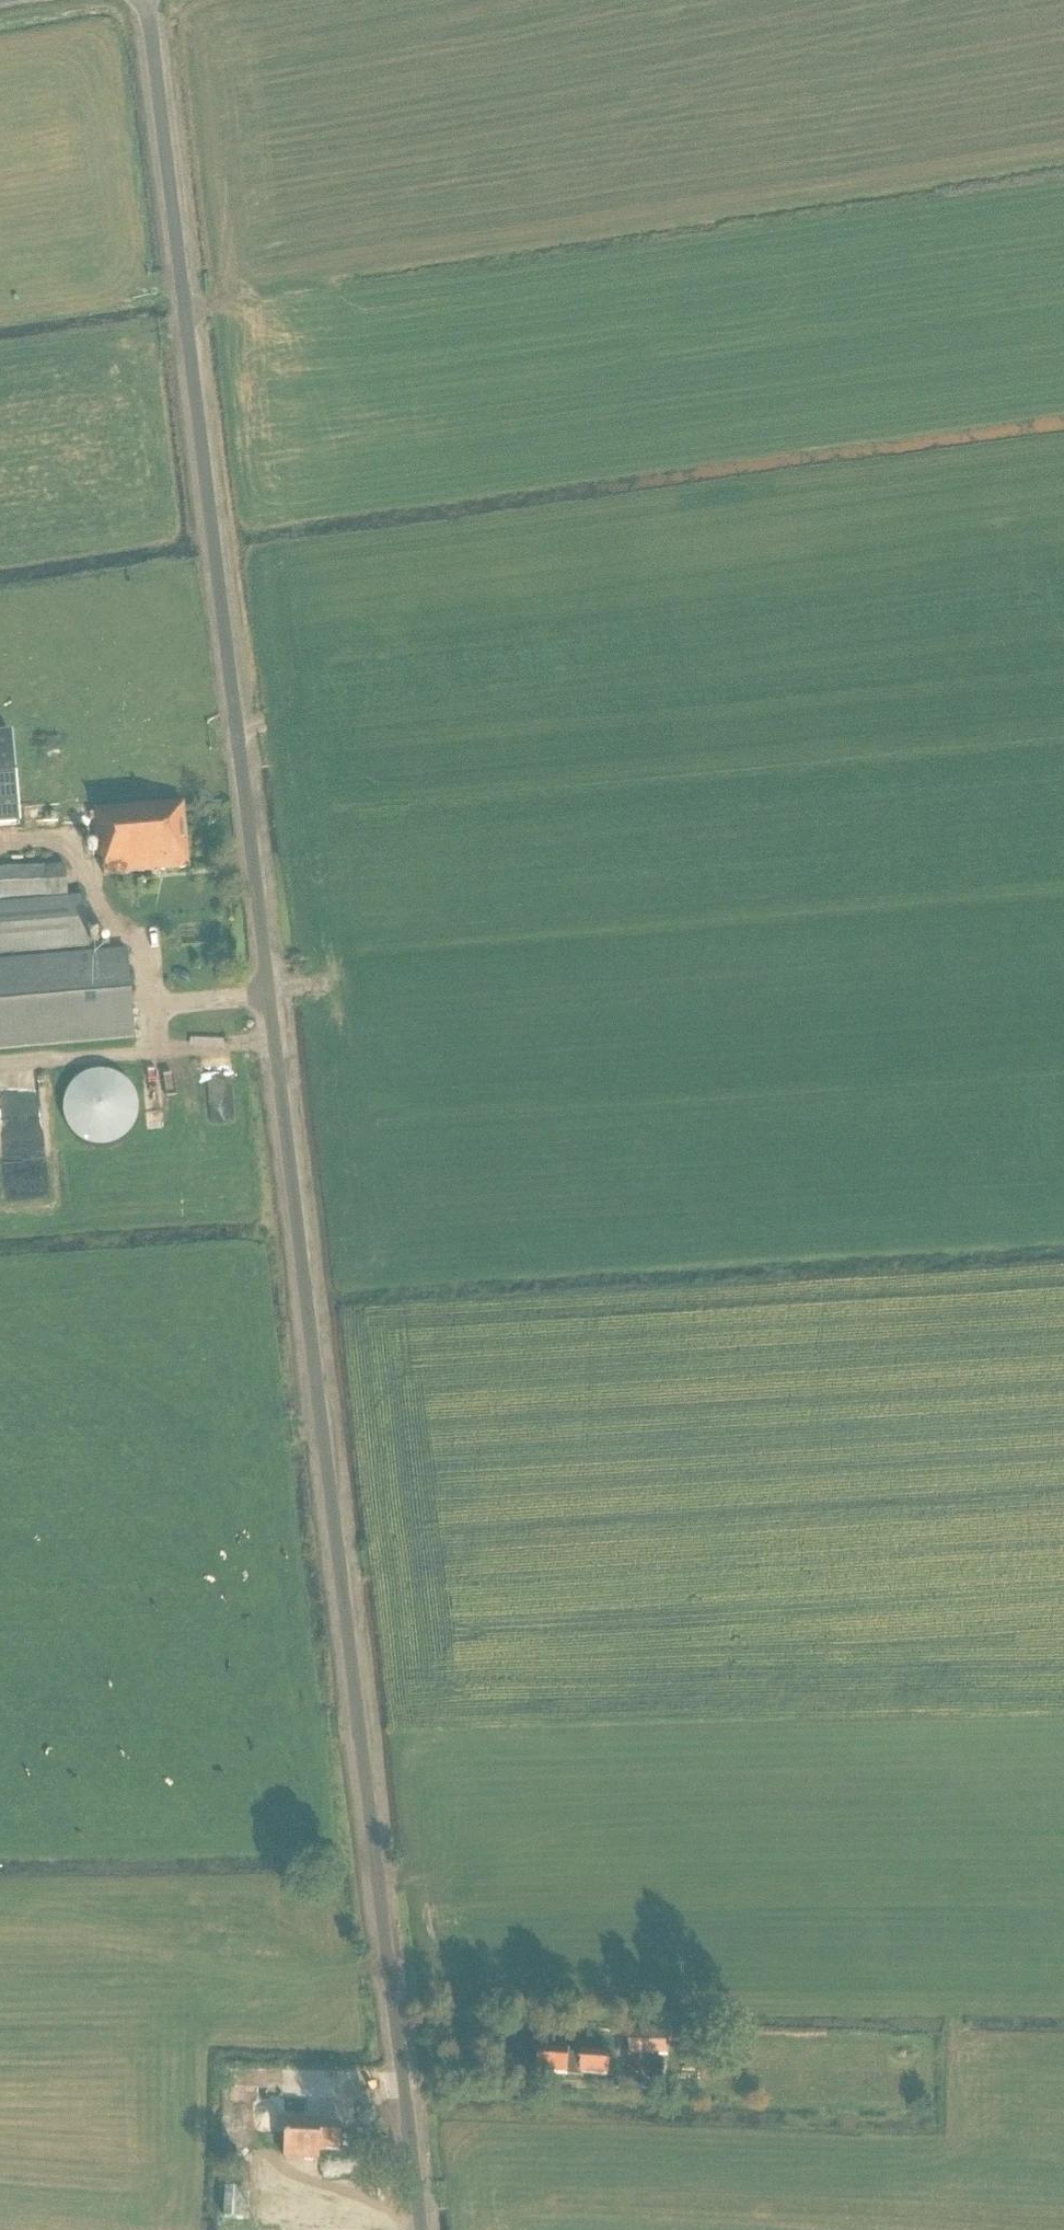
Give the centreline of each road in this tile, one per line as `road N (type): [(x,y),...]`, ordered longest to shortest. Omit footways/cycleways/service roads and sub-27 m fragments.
road 1 (unclassified): [(420,2229),(145,0)]

